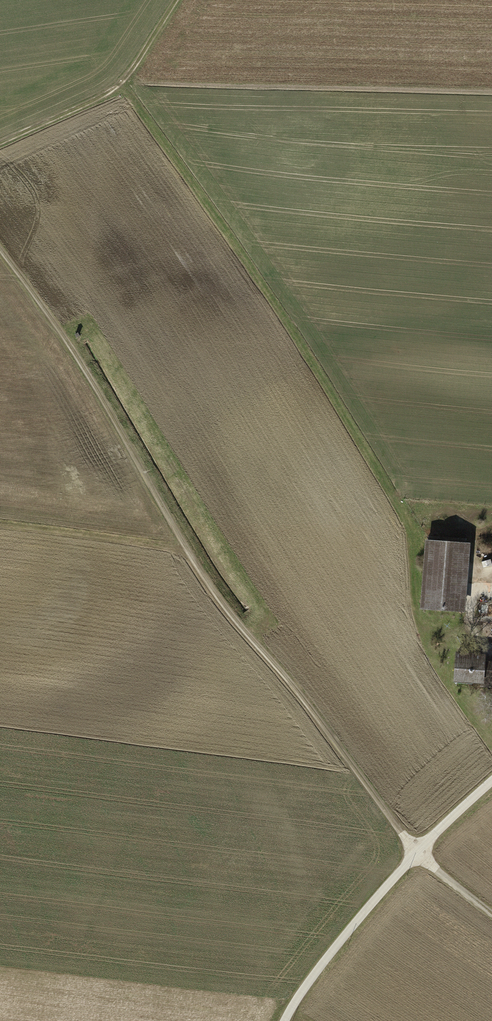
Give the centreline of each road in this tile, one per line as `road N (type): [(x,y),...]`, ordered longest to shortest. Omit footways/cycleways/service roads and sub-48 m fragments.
road 1 (track): [(491,916),(417,853),(215,593),(79,358),(0,249)]
road 2 (unclassified): [(285,1020),(356,921),(491,782)]
road 3 (track): [(177,0),(113,90),(0,143)]
road 4 (track): [(187,549),(0,525)]

